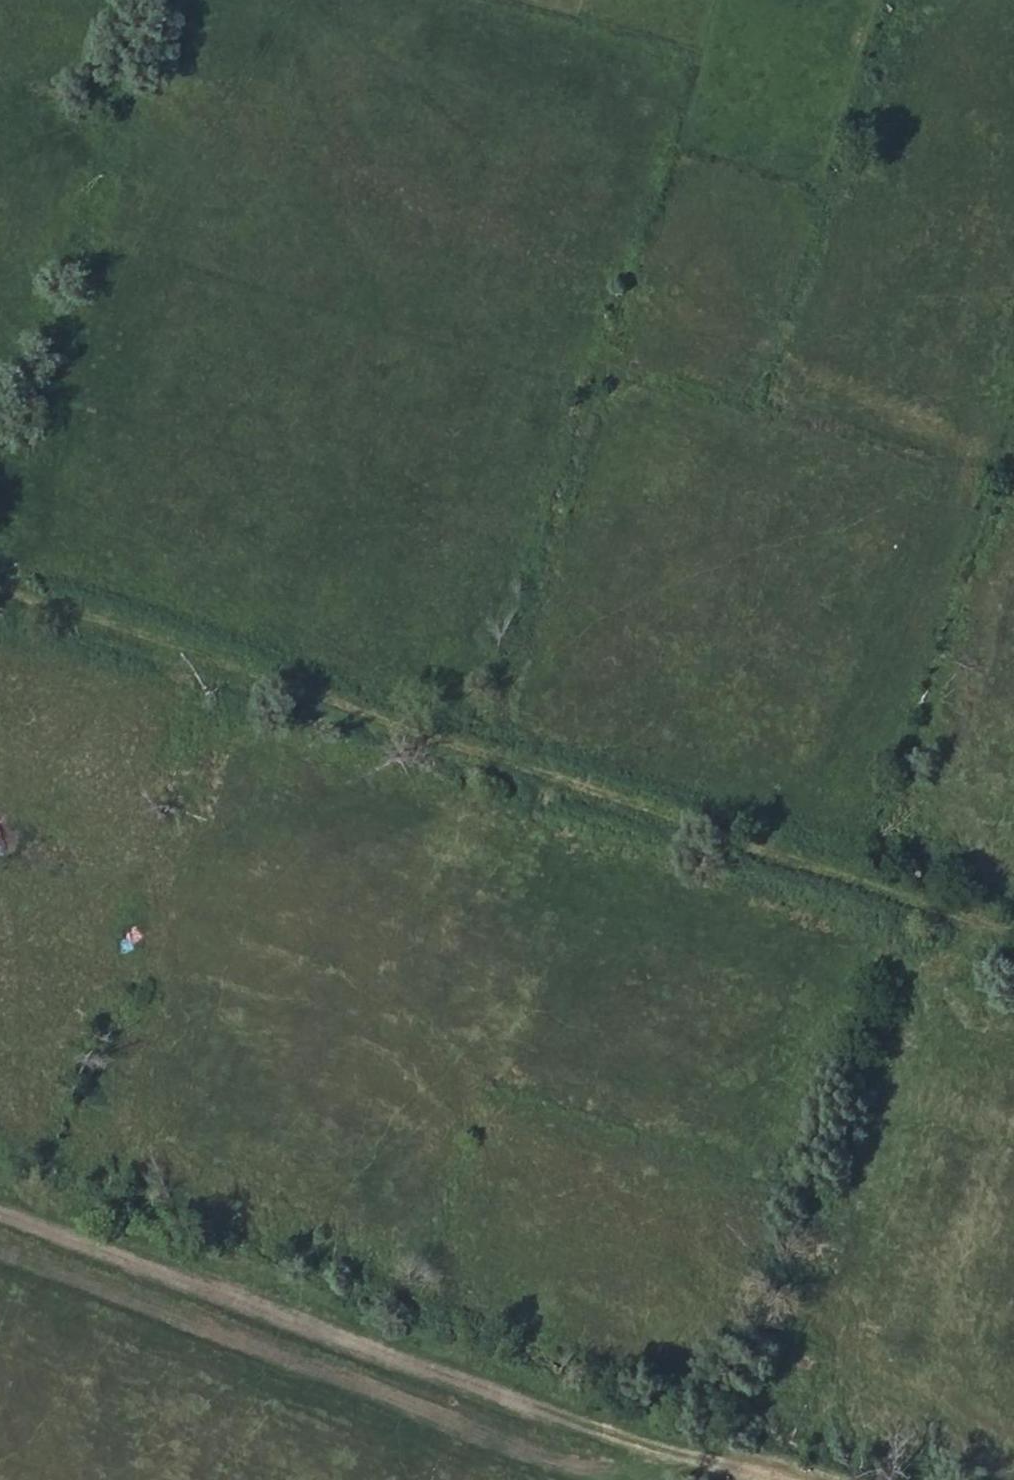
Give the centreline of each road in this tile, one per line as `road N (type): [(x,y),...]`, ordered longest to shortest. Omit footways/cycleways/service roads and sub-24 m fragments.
road 1 (track): [(775,1479),(0,1214)]

